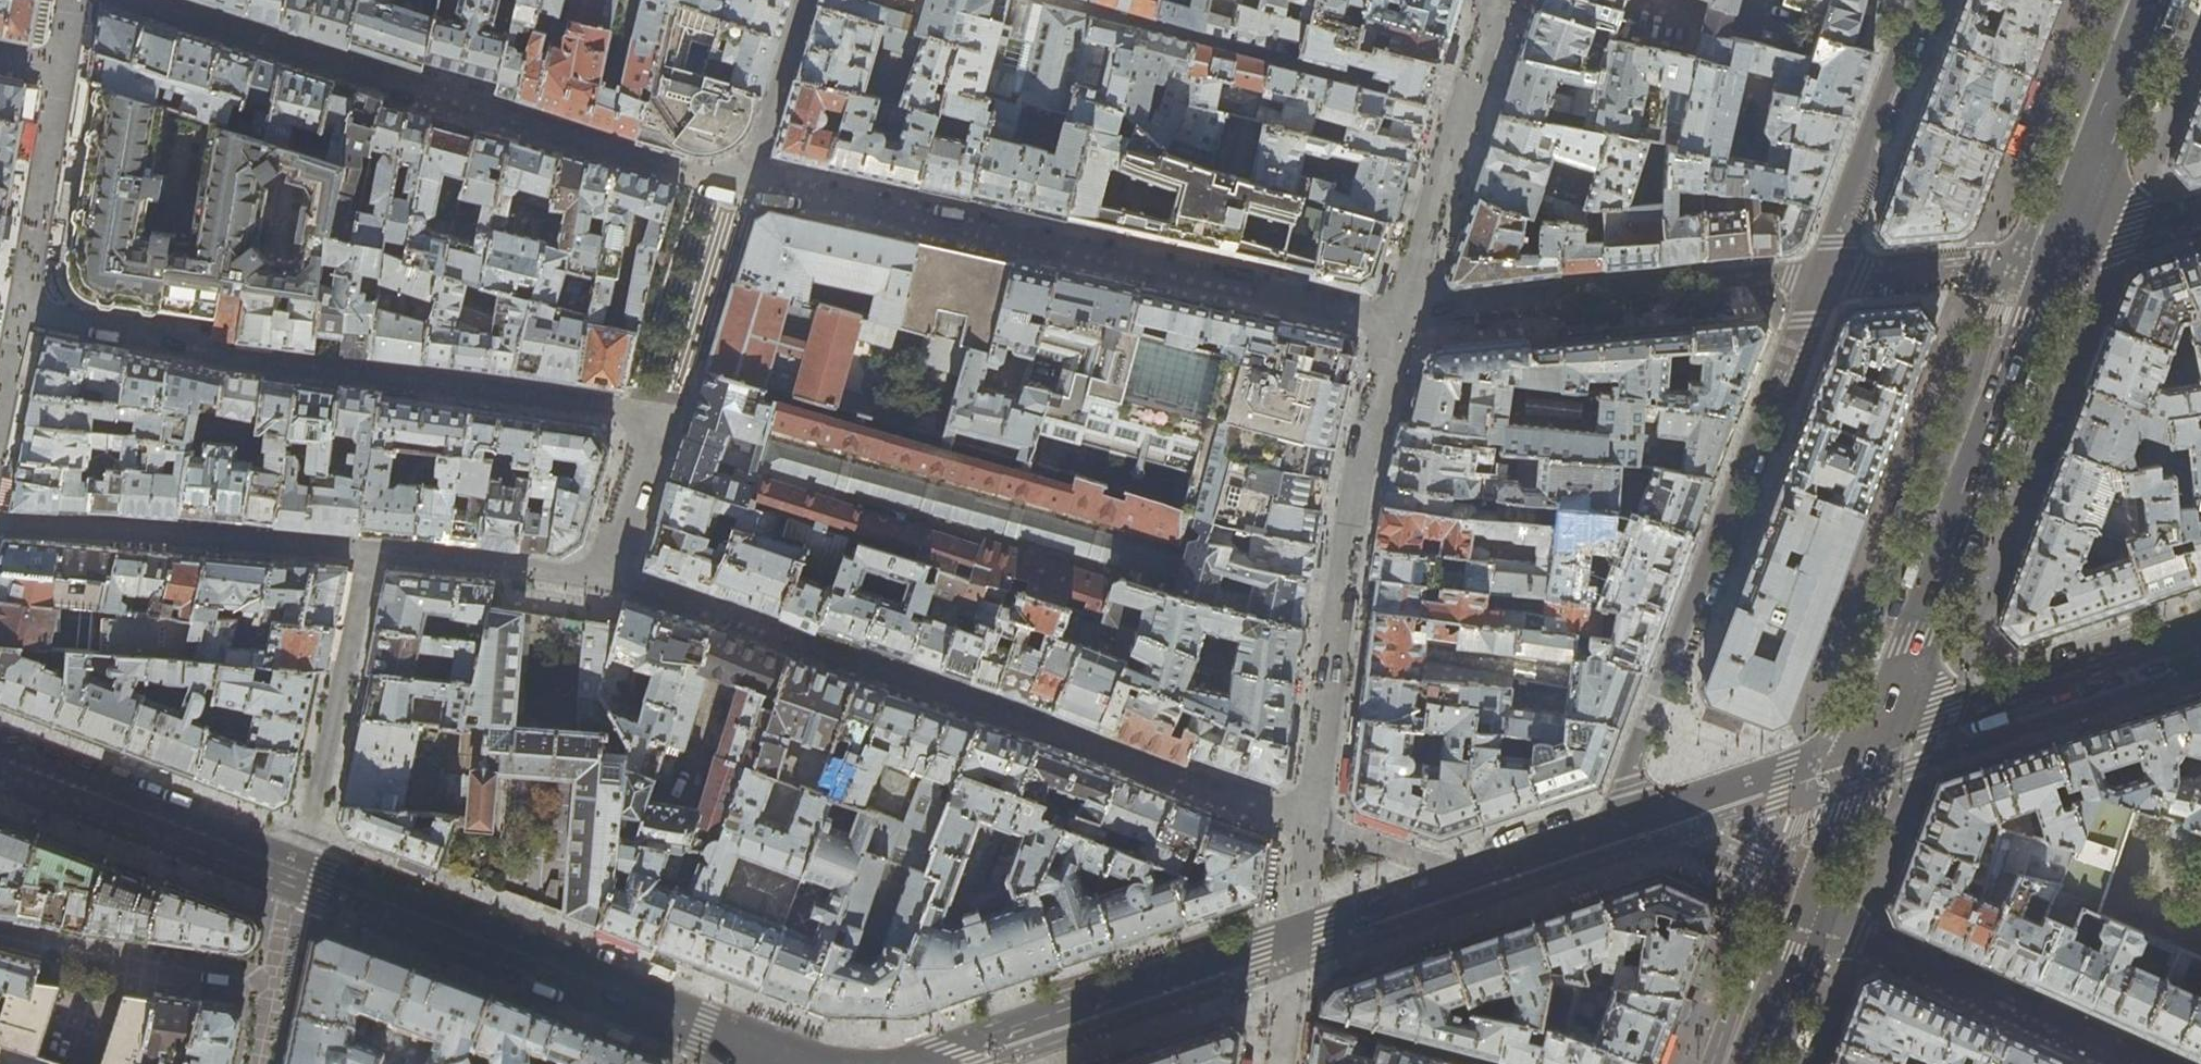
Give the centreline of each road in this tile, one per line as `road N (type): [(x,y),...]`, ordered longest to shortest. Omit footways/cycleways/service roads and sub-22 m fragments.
road 1 (tertiary): [(0,761),(815,1063)]
road 2 (tertiary): [(1612,832),(921,1063)]
road 3 (residential): [(1822,274),(1652,706),(1612,832)]
road 4 (secondary): [(1870,744),(2056,255)]
road 5 (tertiary): [(2200,631),(1870,744)]
road 6 (secondary): [(1751,1063),(1870,744)]
road 7 (residential): [(1923,0),(1822,274)]
road 8 (secondary): [(2056,255),(2153,0)]
road 9 (tertiary): [(1870,744),(1612,832)]
road 10 (residential): [(1822,274),(1980,269),(2056,255)]
road 11 (residential): [(2200,215),(2056,255)]

